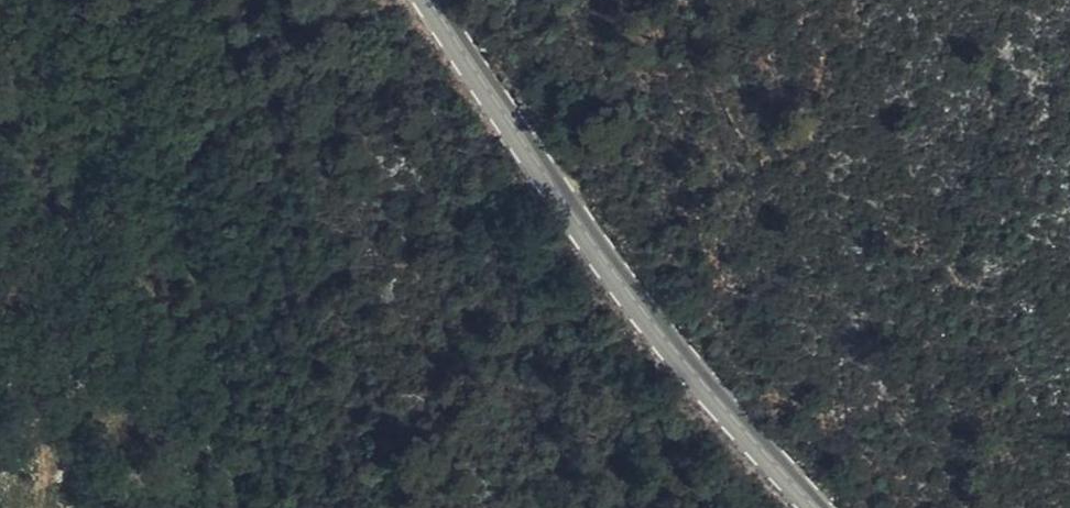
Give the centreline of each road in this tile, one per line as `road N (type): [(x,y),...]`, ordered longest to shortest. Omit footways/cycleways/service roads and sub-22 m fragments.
road 1 (tertiary): [(436,0),(654,317),(823,507)]

